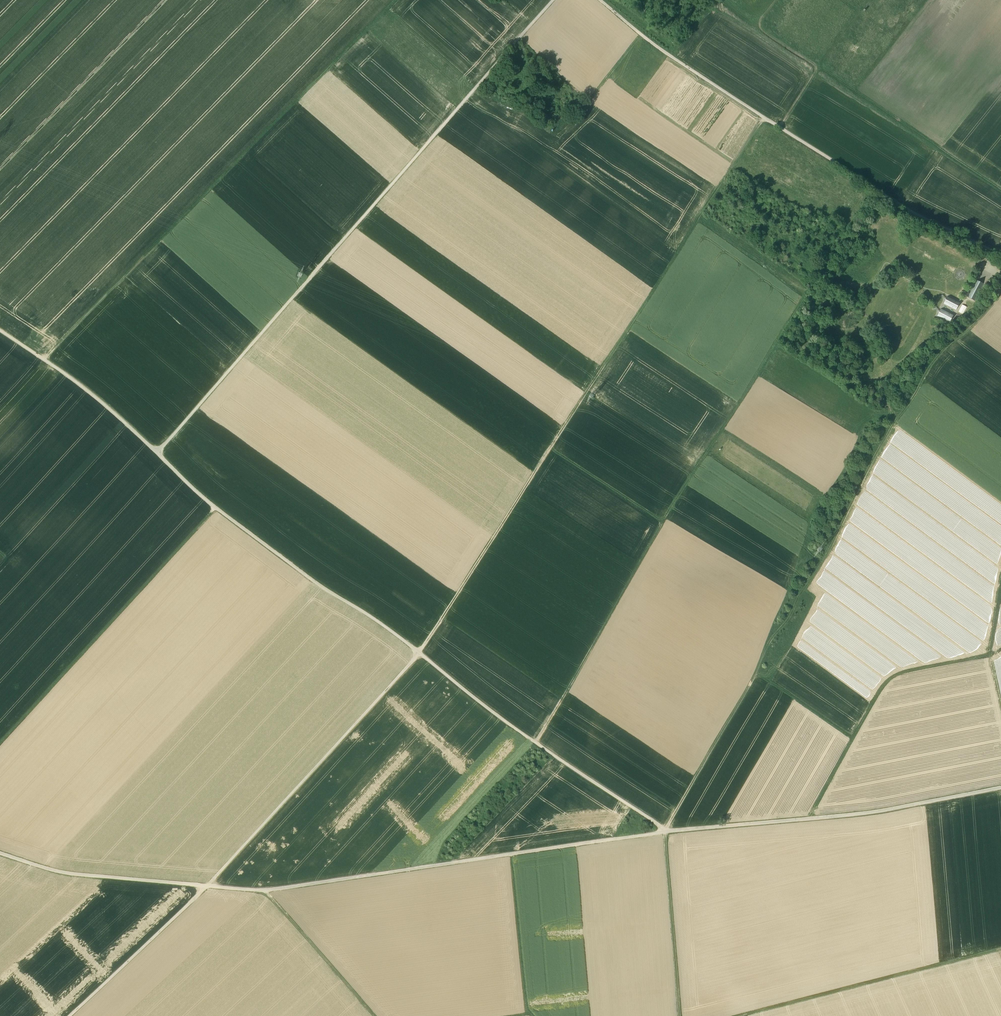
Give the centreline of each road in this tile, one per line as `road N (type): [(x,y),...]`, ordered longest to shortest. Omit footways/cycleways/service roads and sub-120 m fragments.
road 1 (track): [(70,1015),(207,886),(419,652),(767,122)]
road 2 (unclassified): [(0,854),(61,875),(268,893),(669,835),(882,815),(1000,788)]
road 3 (track): [(873,200),(662,528),(538,746)]
road 4 (track): [(160,456),(217,511),(669,835)]
road 5 (track): [(160,456),(560,0)]
road 6 (track): [(46,362),(405,0)]
road 7 (track): [(1000,256),(904,209),(672,58),(600,0)]
road 8 (track): [(1000,293),(922,378),(921,395),(861,485),(760,676)]
road 9 (track): [(723,0),(1000,187)]
road 10 (track): [(217,511),(0,750)]
road 11 (track): [(755,1015),(1000,948)]
road 12 (track): [(481,89),(568,129),(644,38)]
road 13 (track): [(814,821),(855,744),(760,676)]
road 14 (track): [(0,331),(90,393),(160,456)]
road 15 (track): [(137,433),(19,566),(0,550)]
road 16 (track): [(669,835),(760,676)]
road 17 (track): [(669,835),(683,1015)]
road 18 (track): [(993,657),(894,680),(855,744)]
road 19 (track): [(376,1015),(270,893)]
road 20 (track): [(531,1015),(515,857)]
road 21 (track): [(551,455),(662,528)]

